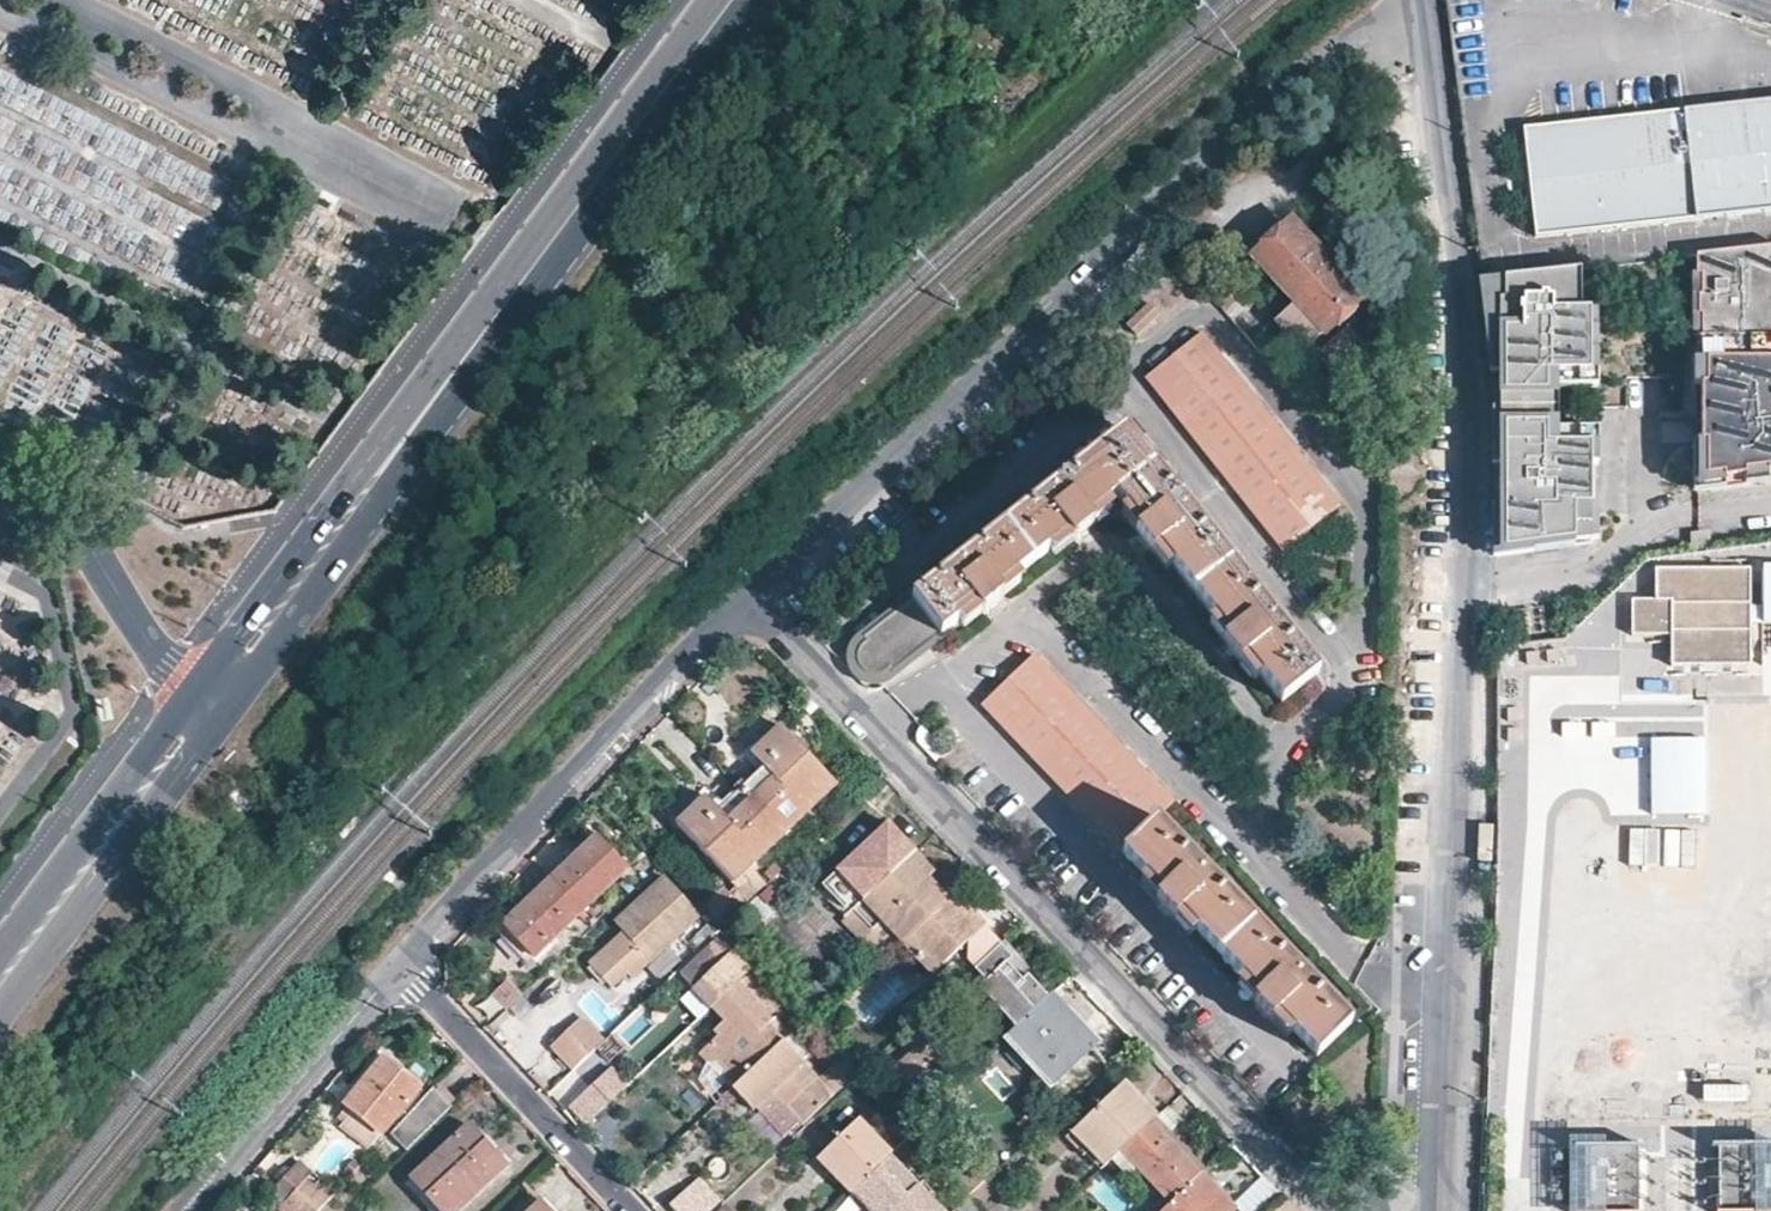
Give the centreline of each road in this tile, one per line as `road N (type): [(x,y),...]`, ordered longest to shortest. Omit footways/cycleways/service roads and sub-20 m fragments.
road 1 (residential): [(1419,0),(1467,388),(1470,585),(1442,1210)]
road 2 (residential): [(755,604),(1030,334),(1136,218),(1381,0)]
road 3 (secondary): [(220,682),(731,0)]
road 4 (residential): [(755,604),(1331,1210)]
road 5 (residential): [(399,964),(755,604)]
road 6 (secondary): [(0,979),(220,682)]
road 7 (residential): [(631,1210),(399,964)]
road 8 (residential): [(184,1210),(399,964)]
road 9 (tertiary): [(0,486),(80,530),(146,648),(220,682)]

